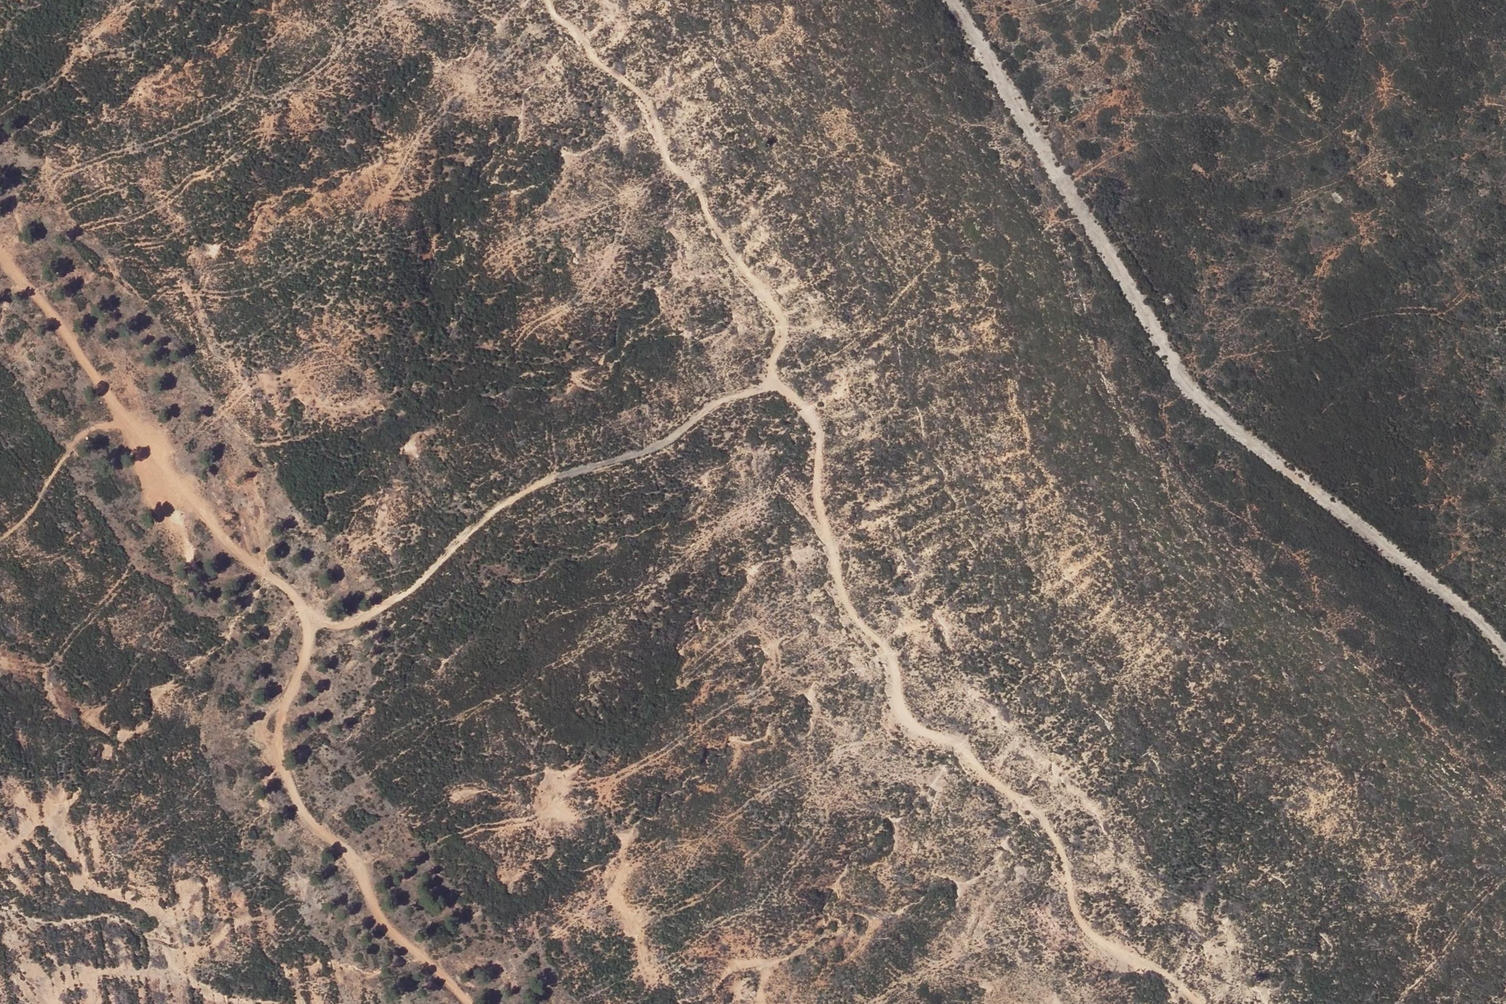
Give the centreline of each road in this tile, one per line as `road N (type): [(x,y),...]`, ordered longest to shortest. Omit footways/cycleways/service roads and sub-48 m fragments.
road 1 (track): [(951,0),(1195,394),(1505,650)]
road 2 (track): [(772,378),(818,422),(813,481),(832,561),(845,593),(879,614),(889,636),(902,717),(966,746),(983,774),(1053,829),(1069,863),(1071,906),(1108,946),(1193,1003)]
road 3 (track): [(296,611),(331,623),(368,611),(442,561),(470,525),(561,474),(661,443),(716,397),(772,378)]
road 4 (track): [(296,611),(305,647),(288,691),(259,726),(264,750),(291,774),(304,816),(357,861),(374,915),(465,1003)]
road 5 (track): [(0,251),(296,611)]
road 6 (track): [(552,0),(592,56),(643,93),(662,156),(696,182),(723,237),(778,306),(785,336),(772,378)]
road 7 (track): [(0,836),(48,816),(89,872),(154,895),(199,941),(184,965),(83,977),(63,1003)]

